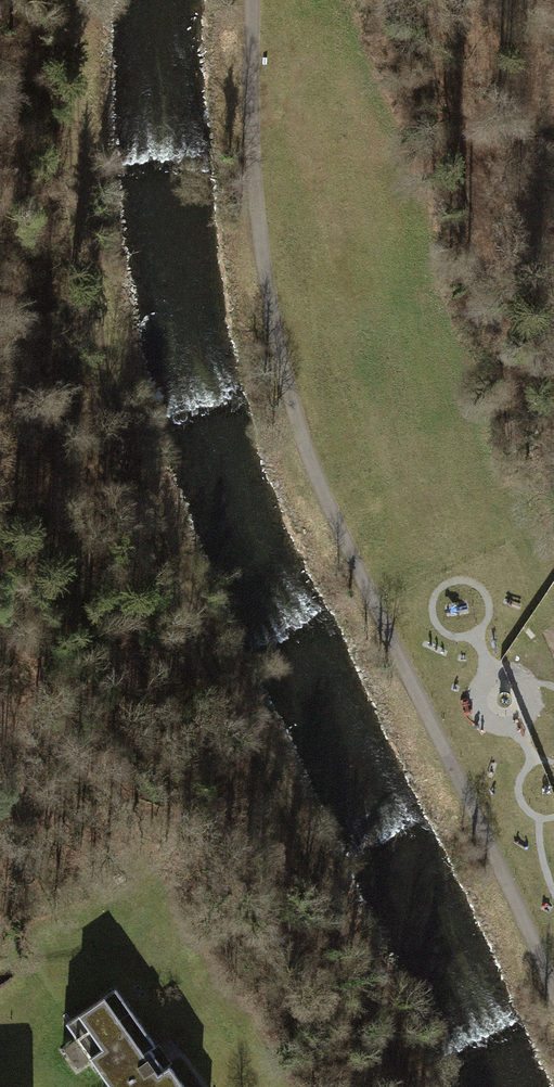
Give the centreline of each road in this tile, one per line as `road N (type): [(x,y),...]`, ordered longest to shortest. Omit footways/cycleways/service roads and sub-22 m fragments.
road 1 (track): [(69,0),(64,217),(95,442),(212,734),(414,1086)]
road 2 (track): [(253,0),(250,126),(271,304),(295,417),(553,987)]

